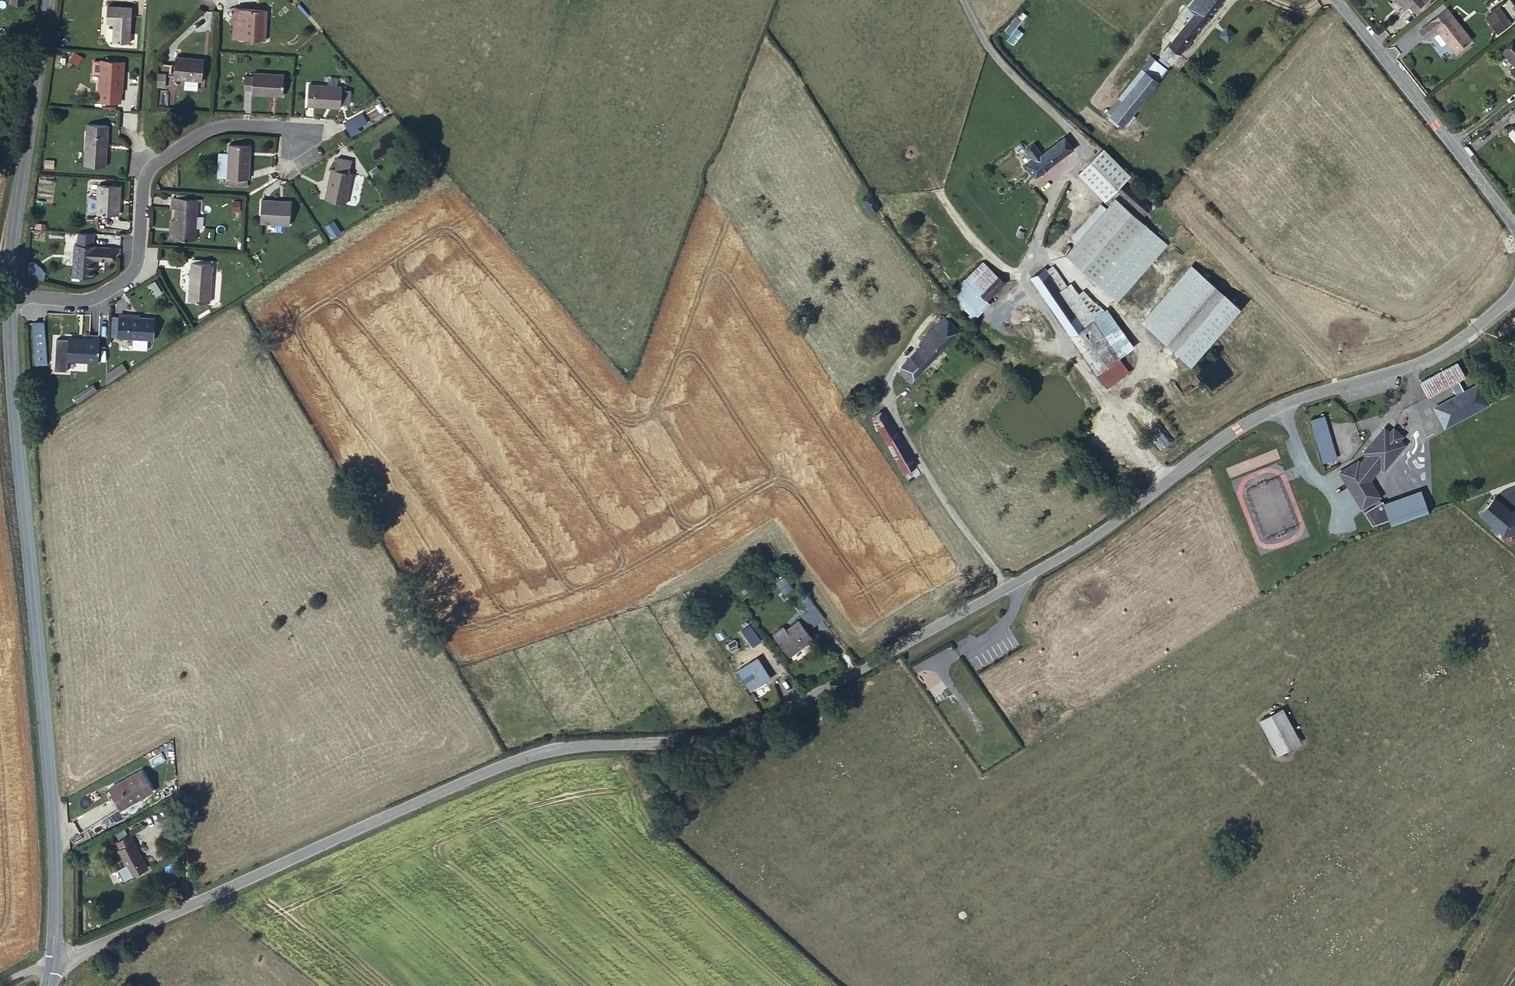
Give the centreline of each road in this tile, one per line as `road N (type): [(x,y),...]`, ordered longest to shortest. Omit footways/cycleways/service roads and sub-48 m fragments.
road 1 (unclassified): [(1017,580),(730,736),(700,745),(574,743),(519,758),(53,963)]
road 2 (tertiary): [(10,300),(56,801),(53,963)]
road 3 (unclassified): [(1514,296),(1435,354),(1260,412),(1017,580)]
road 4 (residential): [(299,141),(277,126),(205,127),(159,157),(144,179),(138,262),(115,285),(84,298),(10,300)]
road 5 (tertiary): [(45,0),(10,300)]
road 6 (residential): [(1336,0),(1514,232)]
road 7 (track): [(1433,985),(1514,854)]

